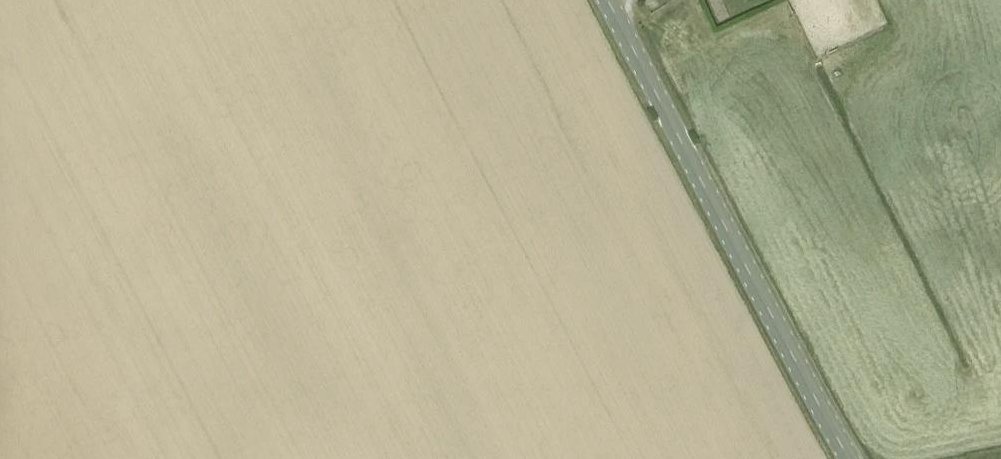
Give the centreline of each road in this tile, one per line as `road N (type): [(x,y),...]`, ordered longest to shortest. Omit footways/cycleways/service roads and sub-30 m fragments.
road 1 (tertiary): [(855,458),(763,301),(611,0)]

